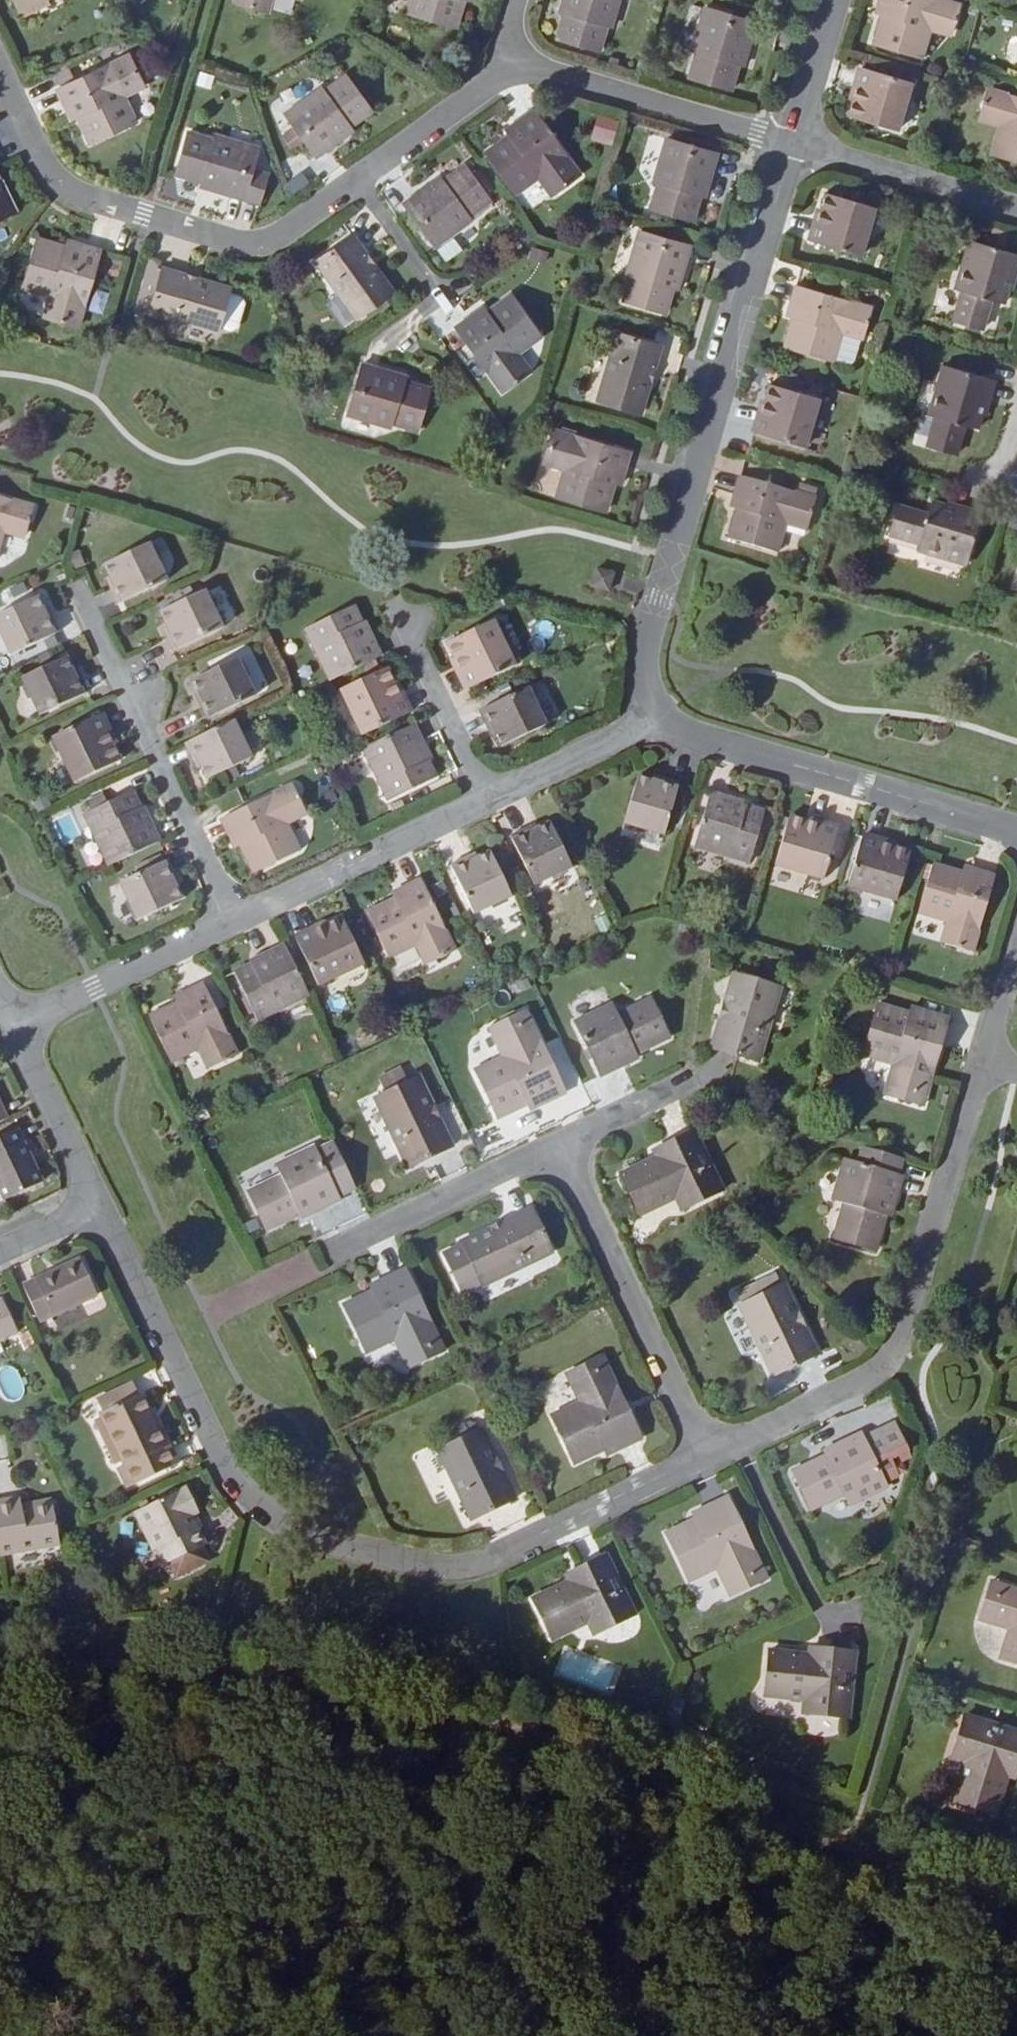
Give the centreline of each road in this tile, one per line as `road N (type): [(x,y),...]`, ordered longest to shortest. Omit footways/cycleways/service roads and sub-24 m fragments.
road 1 (track): [(0,1669),(220,1680),(342,1672),(554,1743),(657,1768),(847,1857),(1016,1921)]
road 2 (residential): [(98,1206),(226,1466),(269,1513),(305,1533),(370,1552),(471,1566),(737,1441)]
road 3 (residential): [(794,142),(647,640),(645,675),(661,714)]
road 4 (residential): [(737,1441),(870,1377),(890,1356),(984,1062)]
road 5 (residential): [(0,64),(54,173),(75,192),(253,245),(276,240),(358,181)]
road 6 (residential): [(661,714),(700,737),(1016,829)]
road 7 (residential): [(560,1149),(700,1440),(737,1441)]
road 8 (residential): [(237,920),(85,610)]
road 9 (residential): [(794,142),(522,63),(505,41)]
road 10 (residential): [(487,800),(237,920)]
road 11 (residential): [(237,920),(15,1026)]
road 12 (residential): [(560,1149),(338,1250)]
road 13 (residential): [(1016,209),(794,142)]
road 14 (residential): [(737,1441),(819,1607),(841,1622)]
road 15 (residential): [(358,181),(486,87),(505,41)]
road 16 (residential): [(400,618),(487,800)]
road 17 (residential): [(15,1026),(98,1206)]
road 18 (residential): [(661,714),(487,800)]
road 19 (residential): [(836,0),(794,142)]
road 20 (residential): [(684,1089),(560,1149)]
road 21 (residential): [(437,290),(358,181)]

